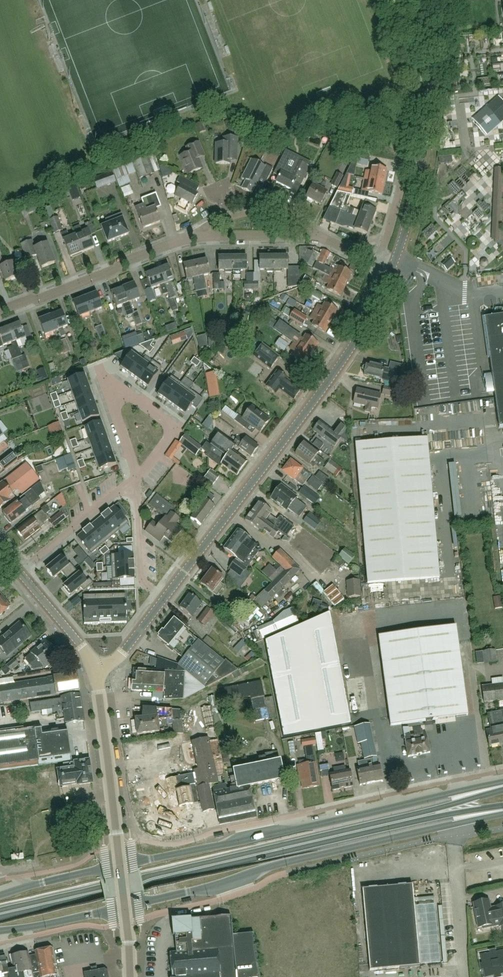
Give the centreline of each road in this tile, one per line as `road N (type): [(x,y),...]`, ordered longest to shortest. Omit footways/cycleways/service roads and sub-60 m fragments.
road 1 (primary): [(0,914),(427,815)]
road 2 (tertiary): [(163,601),(335,376),(391,272)]
road 3 (secondary): [(502,785),(120,866)]
road 4 (secondary): [(125,907),(502,814)]
road 5 (tertiary): [(391,272),(424,174),(447,0)]
road 6 (residential): [(0,313),(194,237)]
road 7 (secondary): [(120,866),(98,678)]
road 8 (residential): [(19,570),(138,477)]
road 9 (residential): [(138,477),(175,430),(113,383),(105,386)]
road 10 (secondary): [(98,678),(81,644),(19,570)]
road 11 (residential): [(138,477),(143,585),(163,601)]
road 12 (secondary): [(0,931),(125,907)]
road 13 (residential): [(194,237),(321,238)]
road 14 (secondary): [(120,866),(0,895)]

